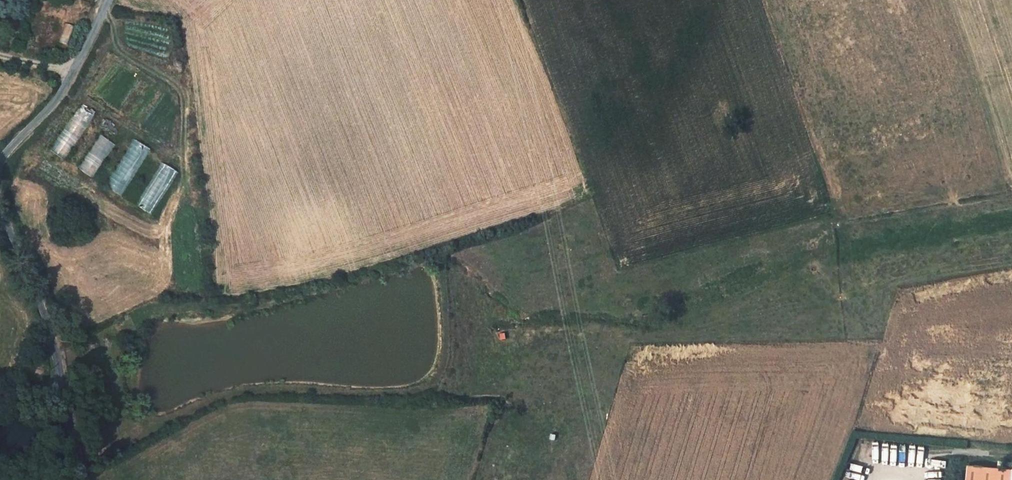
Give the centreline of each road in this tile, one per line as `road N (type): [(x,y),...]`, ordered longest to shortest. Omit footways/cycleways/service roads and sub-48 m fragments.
road 1 (residential): [(0,193),(62,365),(59,391)]
road 2 (residential): [(110,0),(60,98),(0,173)]

